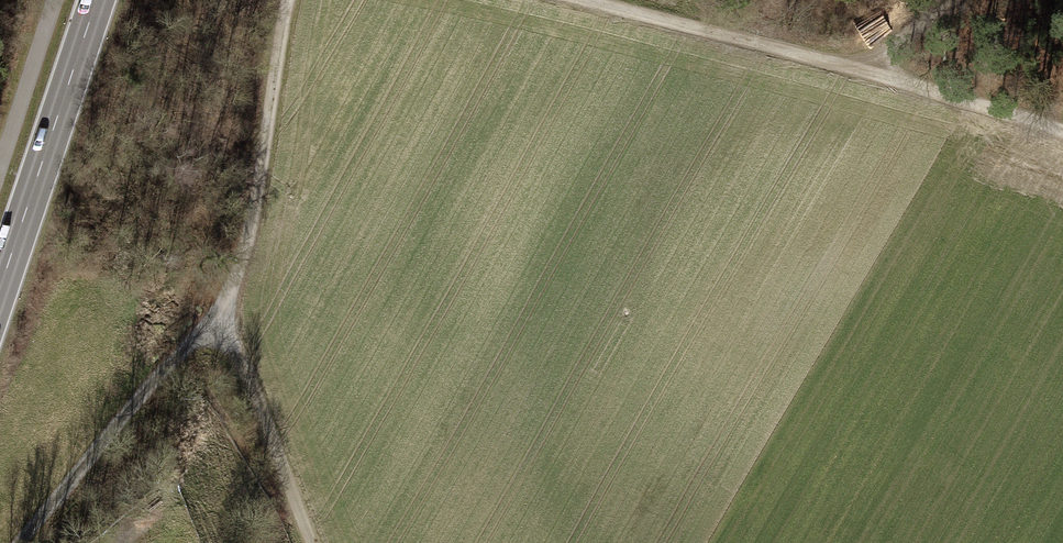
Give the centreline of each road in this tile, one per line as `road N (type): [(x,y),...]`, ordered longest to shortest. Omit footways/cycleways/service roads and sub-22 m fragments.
road 1 (track): [(320,542),(220,320),(250,234),(288,0)]
road 2 (track): [(576,0),(1035,115),(1062,129)]
road 3 (primary): [(0,288),(96,0)]
road 4 (track): [(220,320),(126,415),(35,542)]

